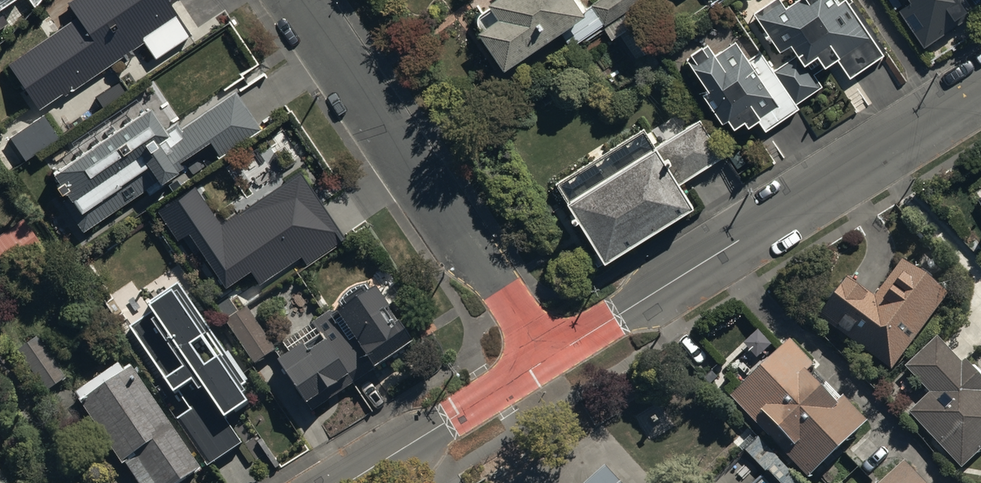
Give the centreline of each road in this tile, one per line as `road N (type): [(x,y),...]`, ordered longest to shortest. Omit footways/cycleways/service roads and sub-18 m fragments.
road 1 (residential): [(546,360),(980,91)]
road 2 (residential): [(546,360),(298,0)]
road 3 (residential): [(351,482),(546,360)]

